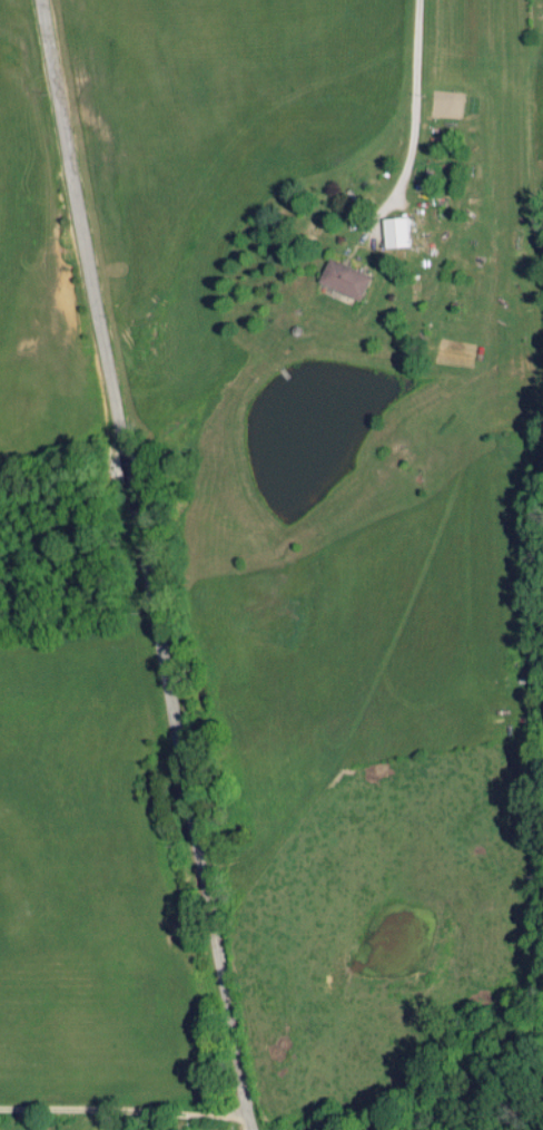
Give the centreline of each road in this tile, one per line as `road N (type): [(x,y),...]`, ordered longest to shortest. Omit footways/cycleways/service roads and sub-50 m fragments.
road 1 (residential): [(251,1129),(40,0)]

